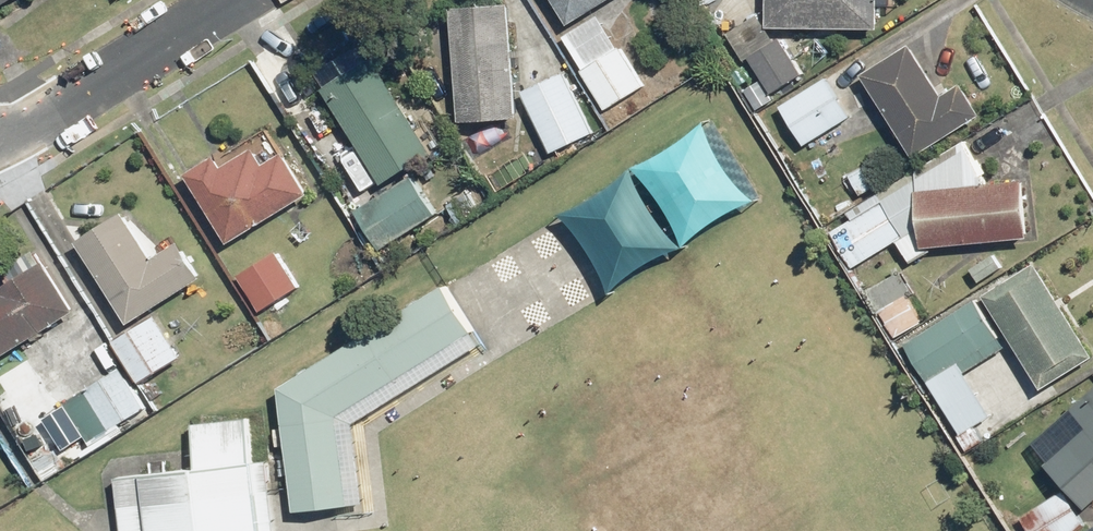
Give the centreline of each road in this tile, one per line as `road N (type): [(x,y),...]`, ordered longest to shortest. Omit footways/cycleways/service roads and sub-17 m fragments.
road 1 (residential): [(0,136),(40,122),(236,0)]

